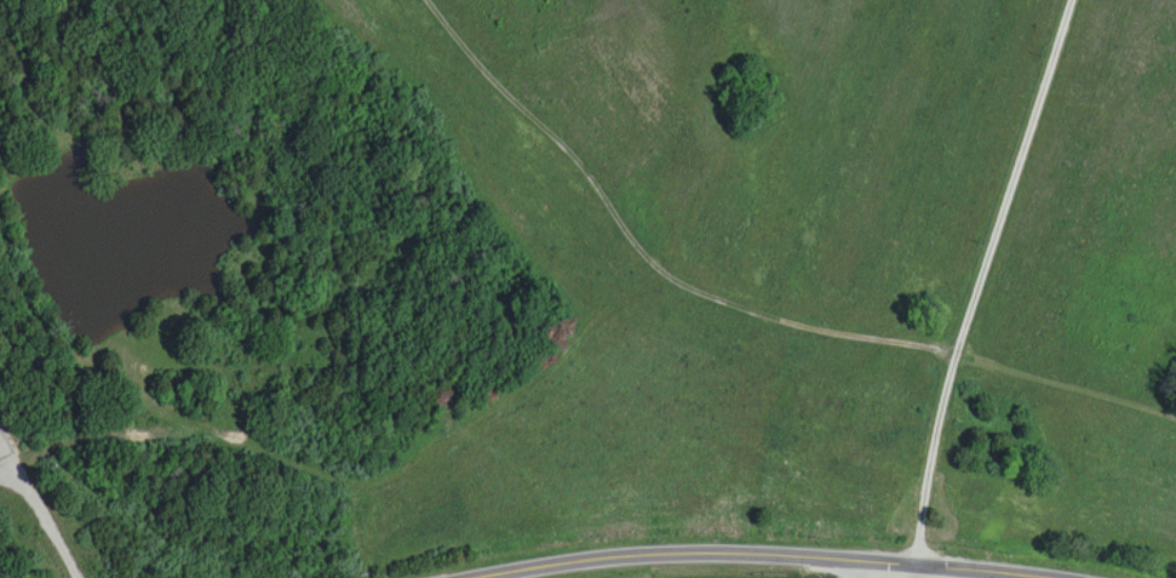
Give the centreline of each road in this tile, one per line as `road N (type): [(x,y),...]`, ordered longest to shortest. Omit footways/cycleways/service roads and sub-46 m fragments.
road 1 (tertiary): [(1027,577),(727,556),(633,557),(495,577)]
road 2 (residential): [(77,577),(36,498),(0,468)]

